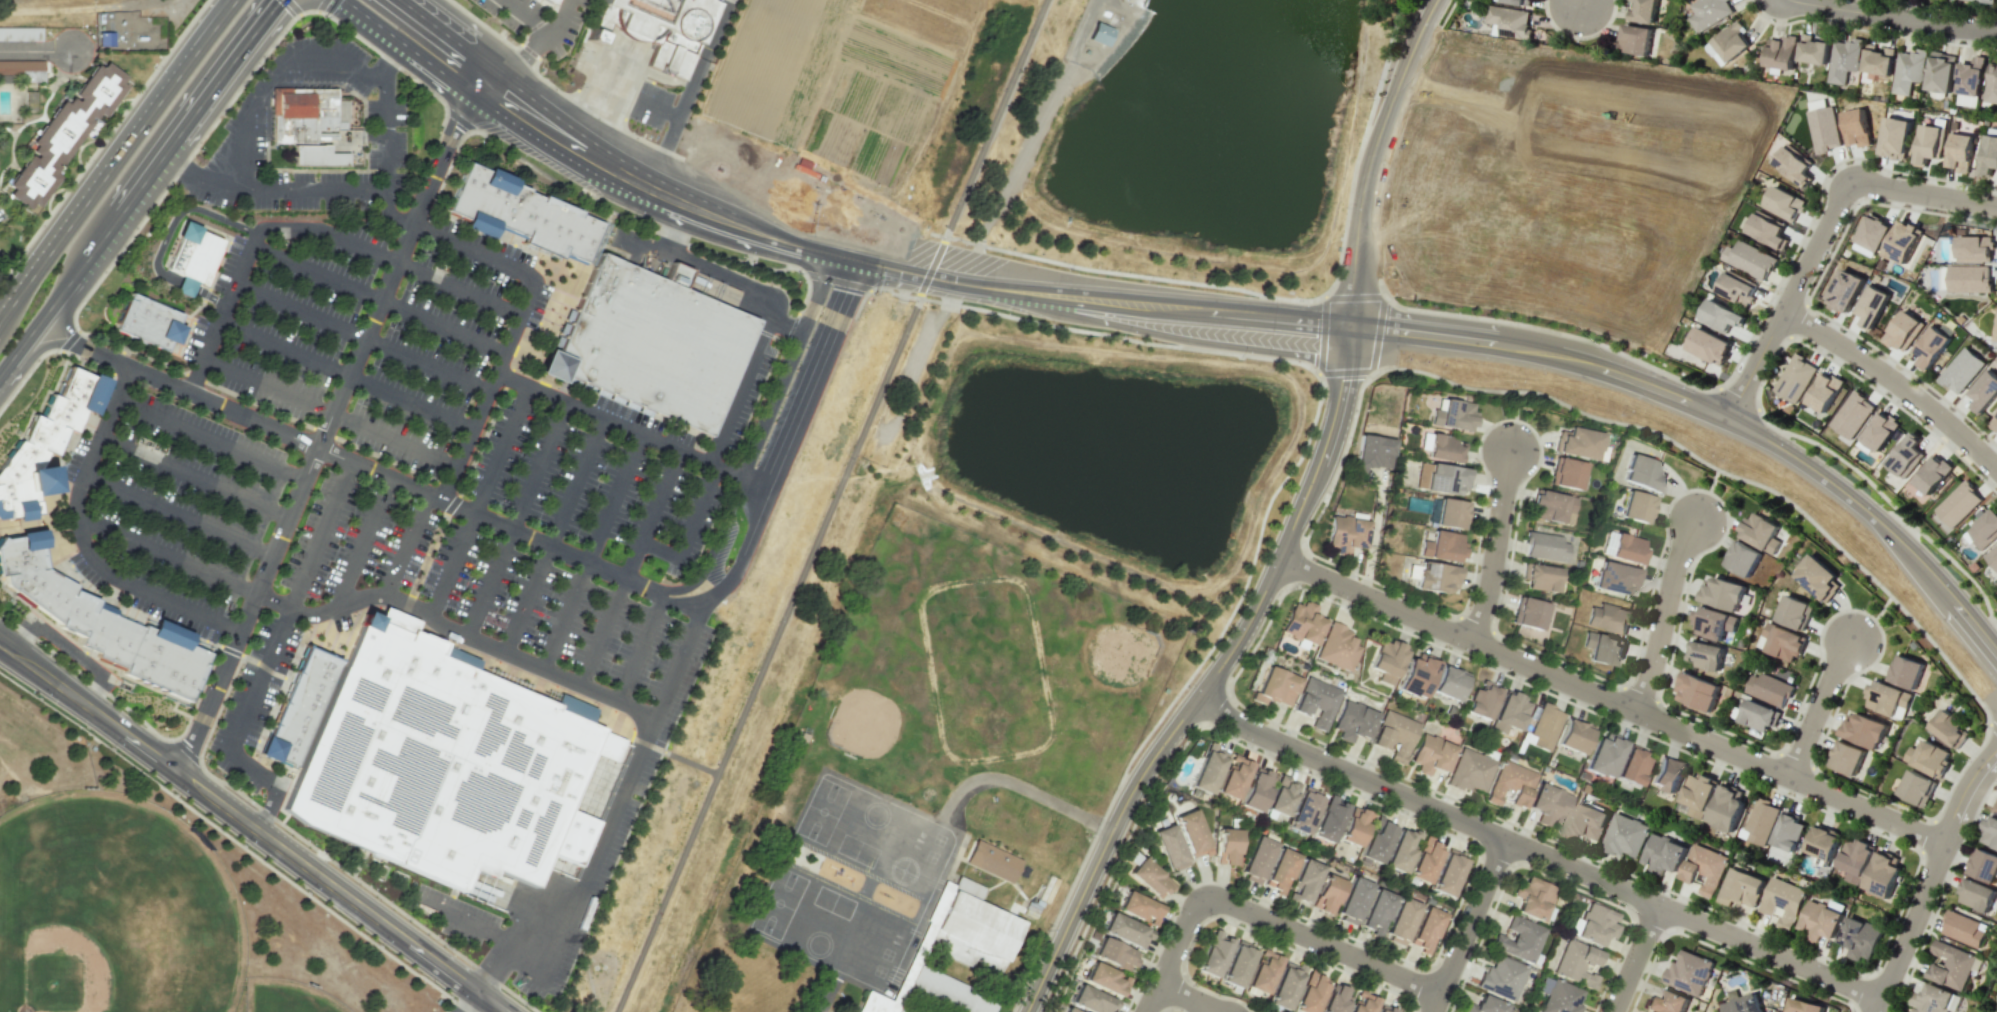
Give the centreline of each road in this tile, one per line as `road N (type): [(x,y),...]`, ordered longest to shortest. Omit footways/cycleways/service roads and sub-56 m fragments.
road 1 (tertiary): [(1350,332),(1330,426),(1265,589),(1132,788),(1026,1011)]
road 2 (residential): [(178,775),(476,82)]
road 3 (tertiary): [(1350,332),(1547,355),(1625,374),(1728,415),(1889,529),(1996,654)]
road 4 (residential): [(1199,694),(1257,733),(1880,999)]
road 5 (residential): [(1278,558),(1942,843)]
road 6 (residential): [(44,323),(703,612)]
road 7 (residential): [(1396,88),(1480,102),(1657,132),(1673,147),(1674,175),(1638,249),(1621,259),(1591,258),(1461,229),(1480,102)]
road 8 (tertiary): [(504,1011),(0,648)]
road 9 (tertiary): [(857,265),(757,237),(626,178),(406,35)]
road 10 (tertiary): [(1350,332),(1139,313),(857,265)]
road 11 (secondary): [(233,0),(0,306)]
road 12 (residential): [(1438,993),(1205,900),(1191,911),(1144,1011)]
road 13 (tertiary): [(1350,332),(1369,158),(1423,23)]
road 14 (residential): [(823,341),(703,612)]
road 15 (residential): [(1996,747),(1962,793),(1874,1011)]
road 16 (residential): [(1782,312),(1897,385),(1996,471)]
road 17 (residential): [(1849,183),(1728,415)]
road 18 (residential): [(1793,0),(1996,32)]
road 19 (residential): [(1633,711),(1695,520)]
road 20 (residential): [(1471,639),(1490,579),(1509,451)]
road 21 (residential): [(1430,1011),(1505,839)]
road 22 (secondary): [(178,138),(281,0)]
road 23 (track): [(0,12),(155,0)]
road 24 (residential): [(1788,777),(1851,640)]
road 25 (residential): [(1996,205),(1849,183)]
road 26 (secondary): [(44,323),(122,216)]

